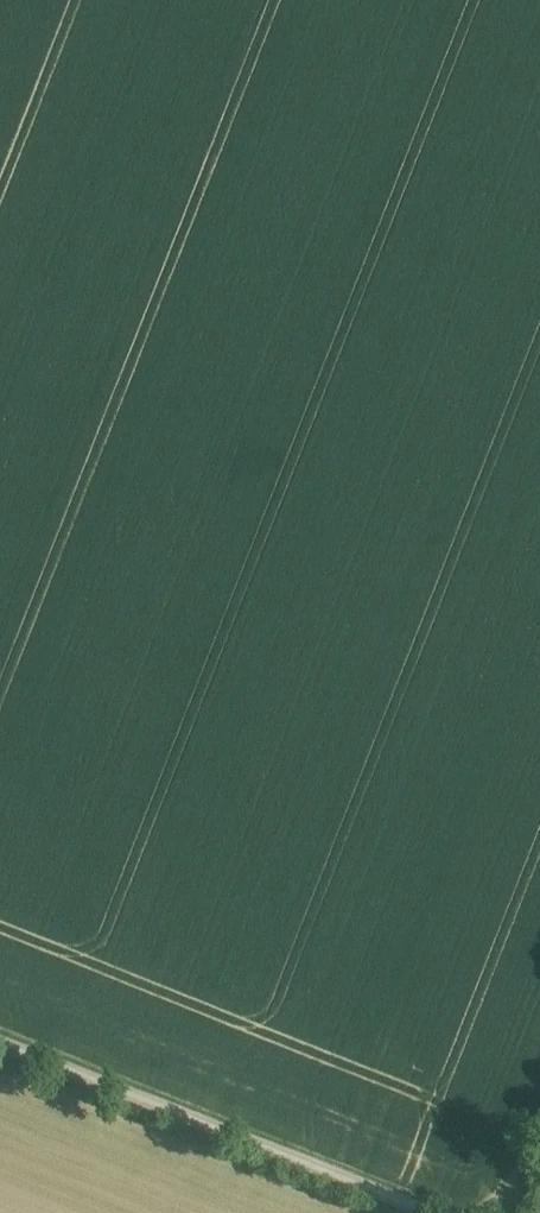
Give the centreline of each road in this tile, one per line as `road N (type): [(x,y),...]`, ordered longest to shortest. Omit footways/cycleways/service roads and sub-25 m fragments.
road 1 (track): [(444,1212),(0,1037)]

